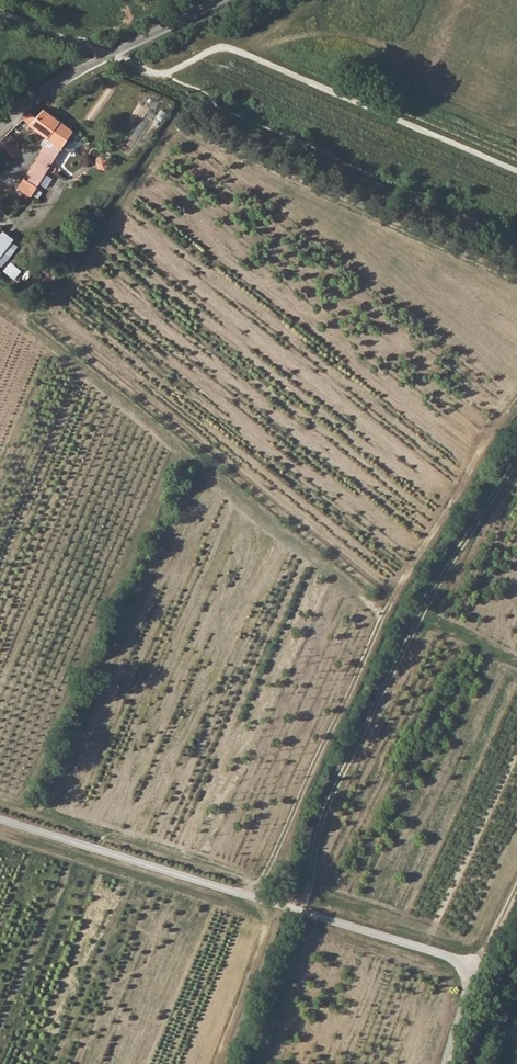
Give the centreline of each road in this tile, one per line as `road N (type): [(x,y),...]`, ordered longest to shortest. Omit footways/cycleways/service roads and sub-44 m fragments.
road 1 (track): [(0,820),(468,965)]
road 2 (residential): [(216,0),(40,90),(0,128)]

